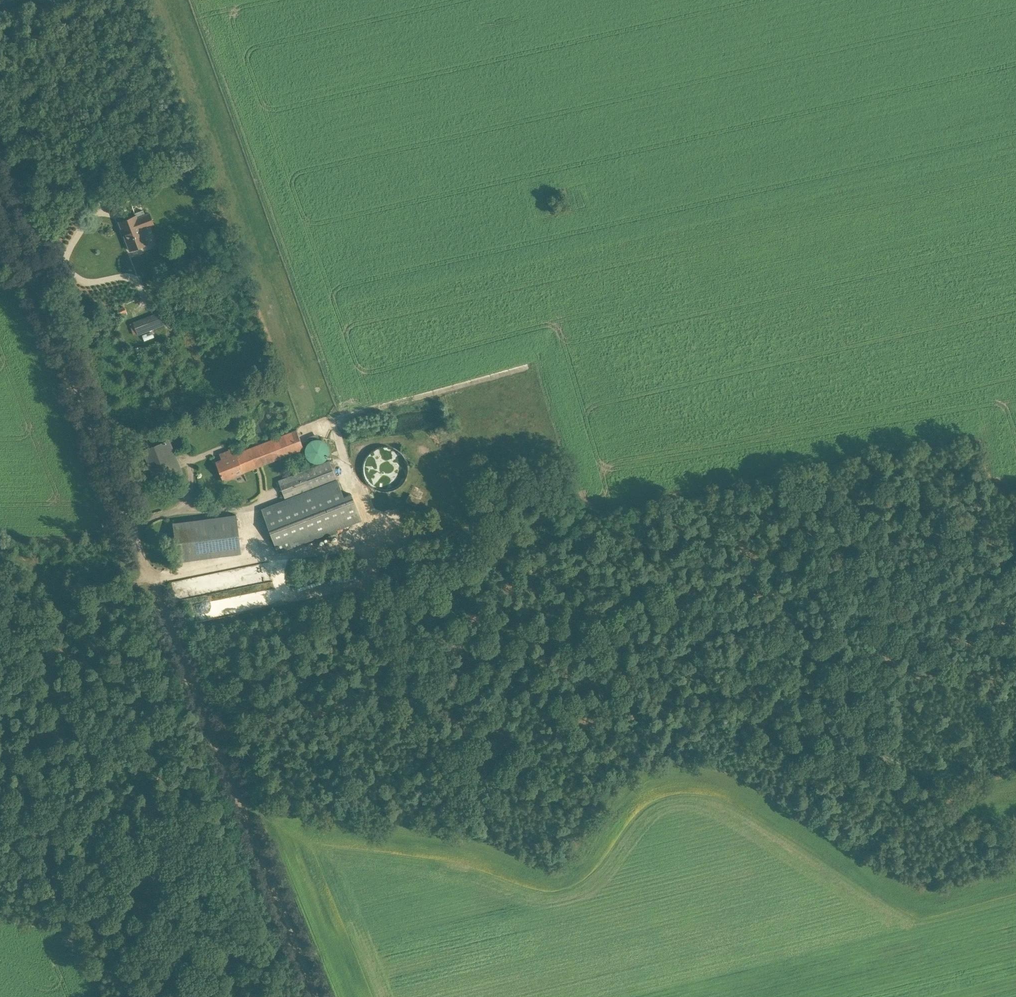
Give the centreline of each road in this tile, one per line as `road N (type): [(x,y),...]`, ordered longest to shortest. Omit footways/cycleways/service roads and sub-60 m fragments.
road 1 (track): [(1015,770),(955,787),(856,732),(774,471),(479,529)]
road 2 (track): [(203,710),(33,281)]
road 3 (track): [(479,529),(429,577),(367,601),(369,644),(387,675),(385,687),(366,701),(304,714),(203,710)]
road 4 (track): [(315,996),(203,710)]
road 5 (track): [(365,572),(459,837)]
road 6 (track): [(576,511),(659,773)]
road 7 (track): [(79,949),(0,739)]
road 8 (track): [(0,544),(151,573)]

